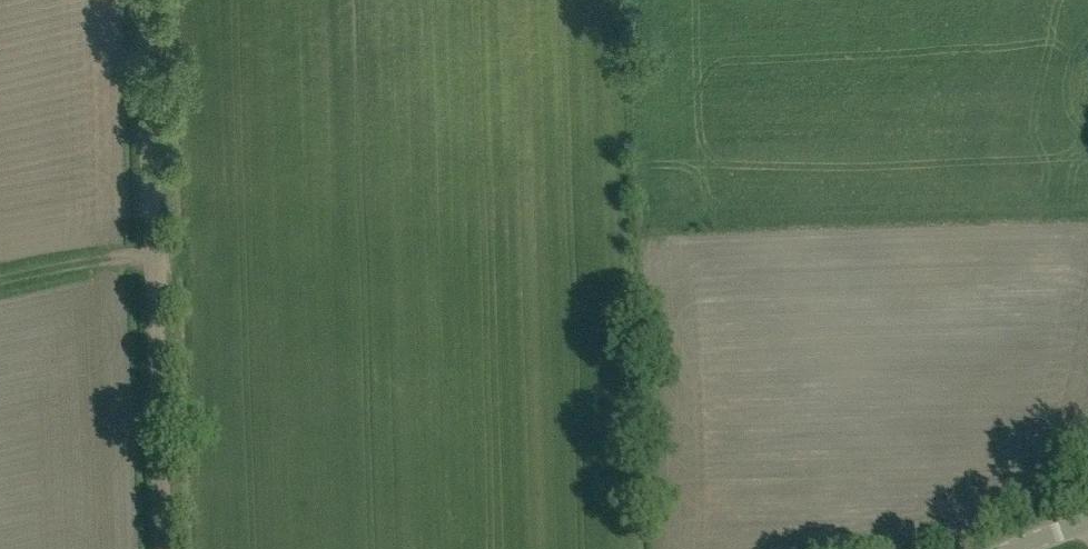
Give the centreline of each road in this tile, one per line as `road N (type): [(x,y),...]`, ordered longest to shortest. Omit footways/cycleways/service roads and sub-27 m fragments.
road 1 (track): [(143,0),(162,548)]
road 2 (track): [(0,274),(150,239)]

